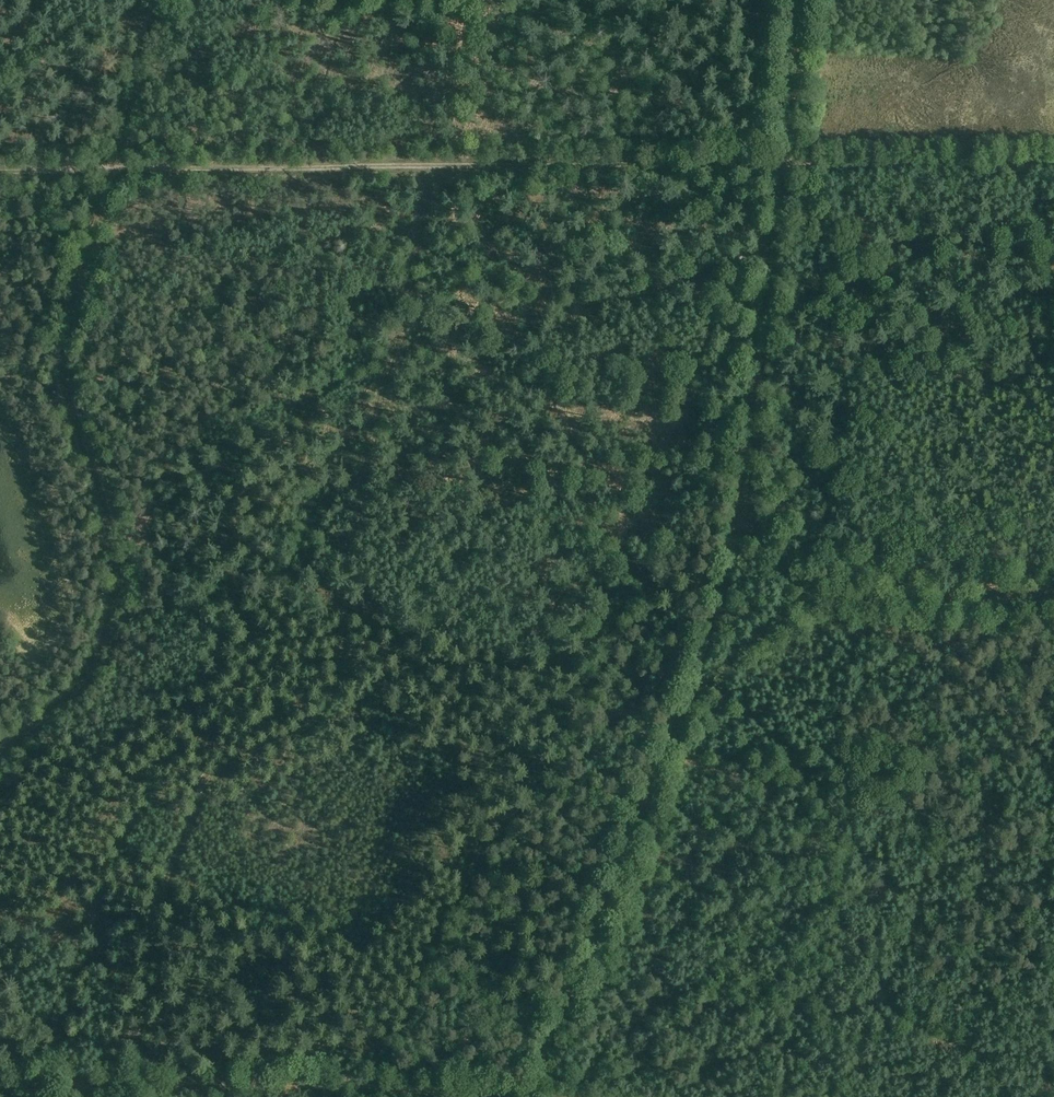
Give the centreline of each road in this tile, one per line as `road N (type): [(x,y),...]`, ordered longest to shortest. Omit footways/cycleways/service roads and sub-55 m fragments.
road 1 (track): [(132,1082),(157,897),(210,776),(302,725),(329,686),(354,496),(387,339),(413,284),(429,168)]
road 2 (track): [(1053,765),(960,737),(908,674),(809,595),(737,497),(783,170),(797,0)]
road 3 (track): [(783,170),(117,165)]
road 4 (track): [(737,497),(701,654),(524,1096)]
road 5 (track): [(117,165),(63,375),(121,541),(90,660),(0,740)]
road 6 (track): [(0,1078),(524,1096)]
road 7 (track): [(783,170),(1053,168)]
road 8 (track): [(1053,594),(809,595)]
road 9 (track): [(117,165),(162,0)]
road 10 (track): [(683,698),(809,595)]

